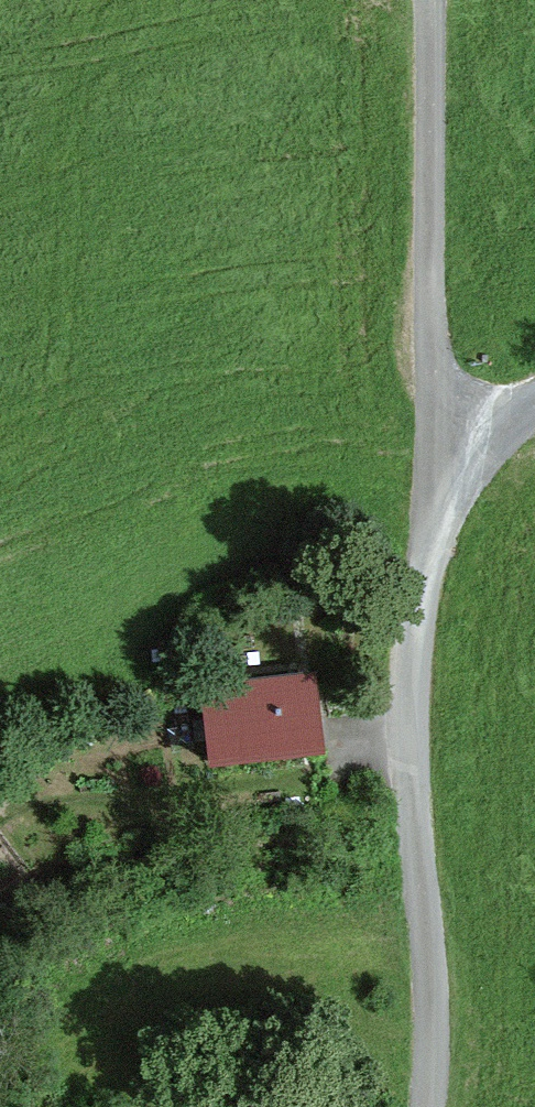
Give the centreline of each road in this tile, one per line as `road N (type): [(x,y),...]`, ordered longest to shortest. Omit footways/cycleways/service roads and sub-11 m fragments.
road 1 (residential): [(430,1106),(433,1003),(412,787),(410,664),(419,598),(460,463)]
road 2 (track): [(460,463),(67,695),(0,717)]
road 3 (unclassified): [(428,0),(431,341),(460,463)]

